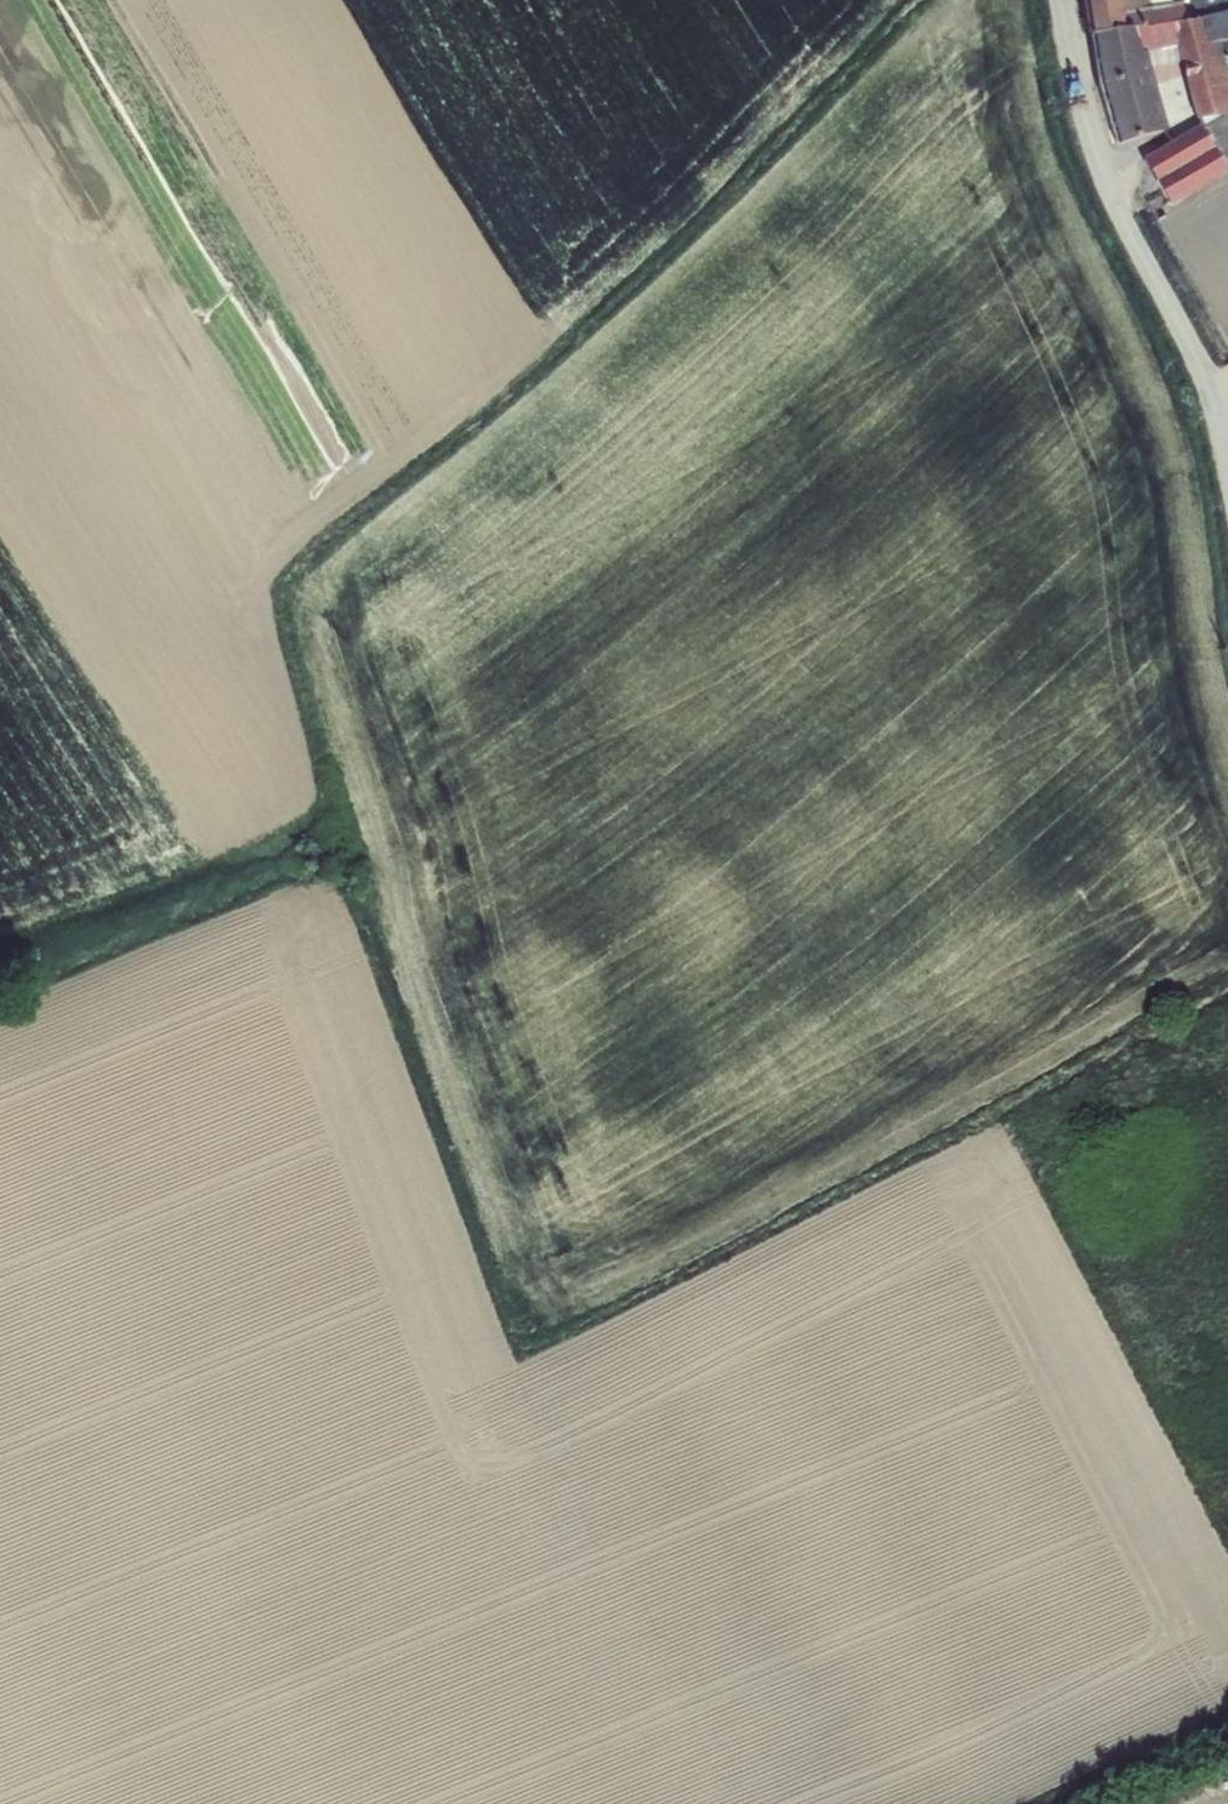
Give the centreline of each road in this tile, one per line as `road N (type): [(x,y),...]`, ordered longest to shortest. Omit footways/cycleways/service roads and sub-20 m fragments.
road 1 (unclassified): [(1227,440),(1193,346),(1109,180),(1066,0)]
road 2 (track): [(1227,1723),(1064,1803)]

